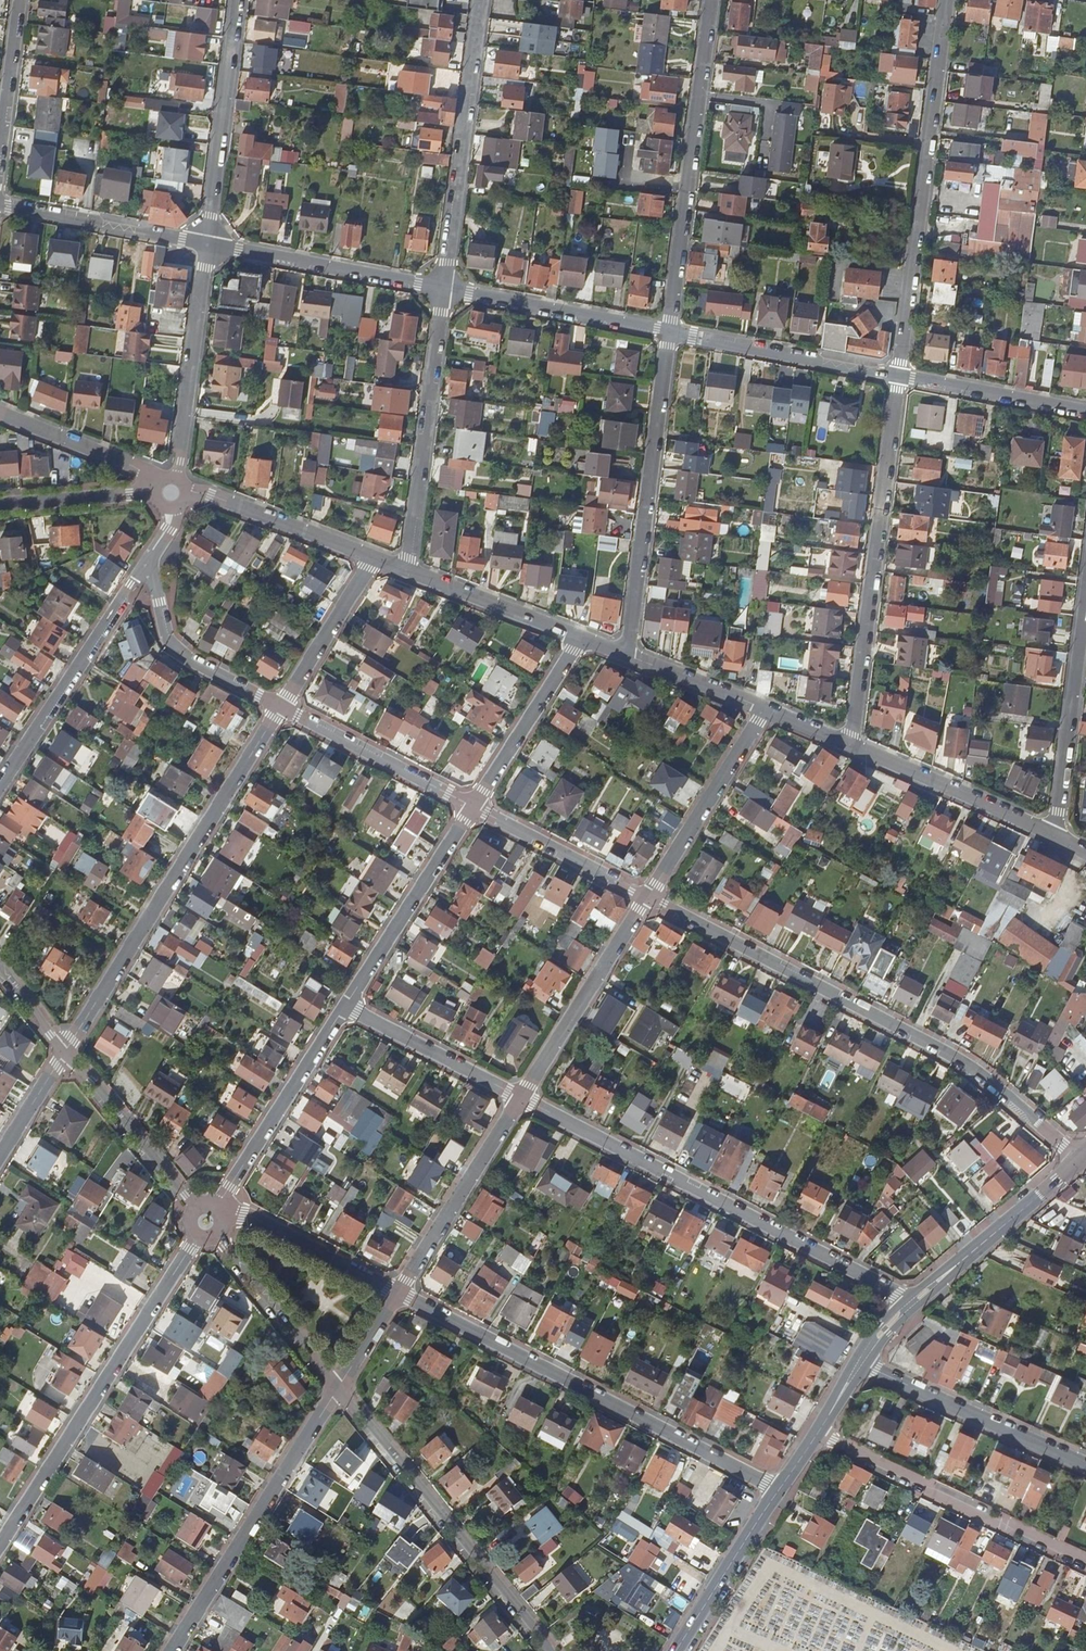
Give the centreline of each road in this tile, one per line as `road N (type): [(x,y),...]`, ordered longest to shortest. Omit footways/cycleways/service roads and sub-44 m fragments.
road 1 (residential): [(649,898),(958,1061),(1080,1157)]
road 2 (residential): [(523,1097),(914,1301)]
road 3 (residential): [(397,1294),(779,1491)]
road 4 (residential): [(66,1049),(280,706)]
road 5 (residential): [(948,0),(898,375)]
road 6 (residential): [(852,745),(898,375)]
road 7 (residential): [(197,1238),(0,1543)]
road 8 (residential): [(551,1650),(338,1387)]
road 9 (residential): [(668,332),(712,0)]
road 10 (residential): [(668,332),(625,655)]
road 11 (residential): [(338,1387),(168,1650)]
road 12 (residential): [(818,1433),(1085,1562)]
road 13 (residential): [(443,288),(481,0)]
road 14 (residential): [(408,570),(443,288)]
road 15 (residential): [(0,786),(152,561)]
road 16 (residential): [(860,1363),(1085,1466)]
road 17 (residential): [(238,0),(207,244)]
road 18 (residential): [(443,288),(207,244)]
road 19 (residential): [(343,1003),(215,1204)]
road 20 (residential): [(1085,599),(1055,835)]
road 21 (residential): [(472,805),(343,1003)]
road 22 (residential): [(649,898),(523,1097)]
road 23 (residential): [(898,375),(668,332)]
road 24 (residential): [(523,1097),(397,1294)]
road 25 (residential): [(207,244),(175,475)]
road 26 (residential): [(668,332),(443,288)]
road 27 (residential): [(766,709),(649,898)]
road 28 (tertiary): [(852,745),(1055,835)]
road 29 (secondary): [(914,1301),(1080,1157)]
road 30 (residential): [(280,706),(472,805)]
road 31 (residential): [(280,706),(189,661),(168,641),(152,561)]
road 32 (residential): [(207,244),(0,203)]
road 33 (residential): [(343,1003),(523,1097)]
road 34 (residential): [(189,1210),(66,1049)]
road 35 (residential): [(472,805),(649,898)]
road 36 (residential): [(581,638),(472,805)]
road 37 (residential): [(338,1387),(215,1237)]
road 38 (tertiary): [(190,495),(373,557)]
road 39 (residential): [(224,1219),(247,1216),(397,1294)]
road 40 (residential): [(1085,410),(898,375)]
road 41 (secondary): [(676,1650),(779,1491)]
road 42 (tertiary): [(408,570),(581,638)]
road 43 (residential): [(280,706),(373,557)]
road 44 (tertiary): [(0,412),(157,481)]
road 45 (residential): [(0,162),(21,0)]
road 46 (residential): [(153,492),(0,503)]
road 47 (tertiary): [(625,655),(766,709)]
road 48 (residential): [(0,1155),(66,1049)]

